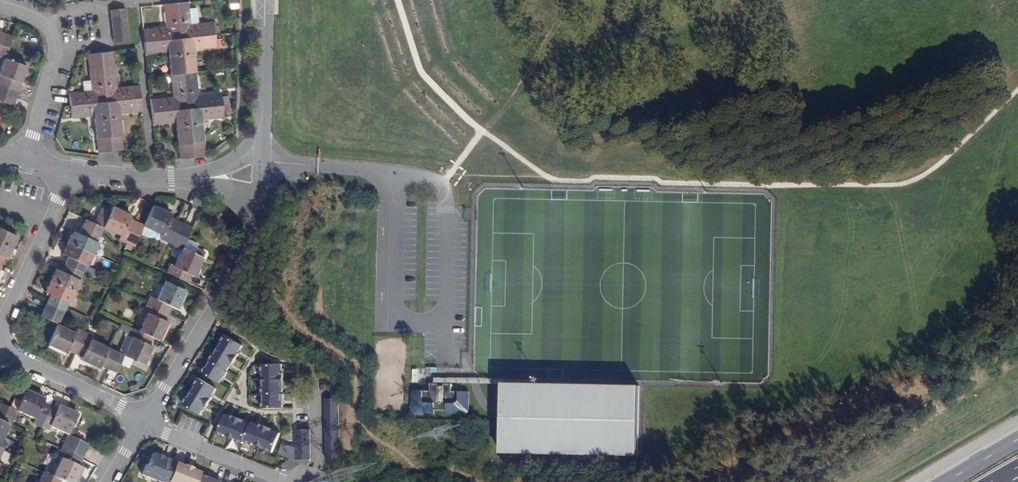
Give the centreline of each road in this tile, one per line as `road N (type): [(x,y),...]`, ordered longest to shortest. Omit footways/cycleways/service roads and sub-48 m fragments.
road 1 (residential): [(260,181),(252,232),(142,418)]
road 2 (residential): [(27,162),(60,59),(58,40),(34,15),(0,8)]
road 3 (unclassified): [(73,172),(260,181)]
road 4 (residential): [(265,0),(260,181)]
road 5 (residential): [(73,172),(0,324)]
road 6 (residential): [(0,350),(142,418)]
road 7 (residential): [(142,418),(278,477)]

